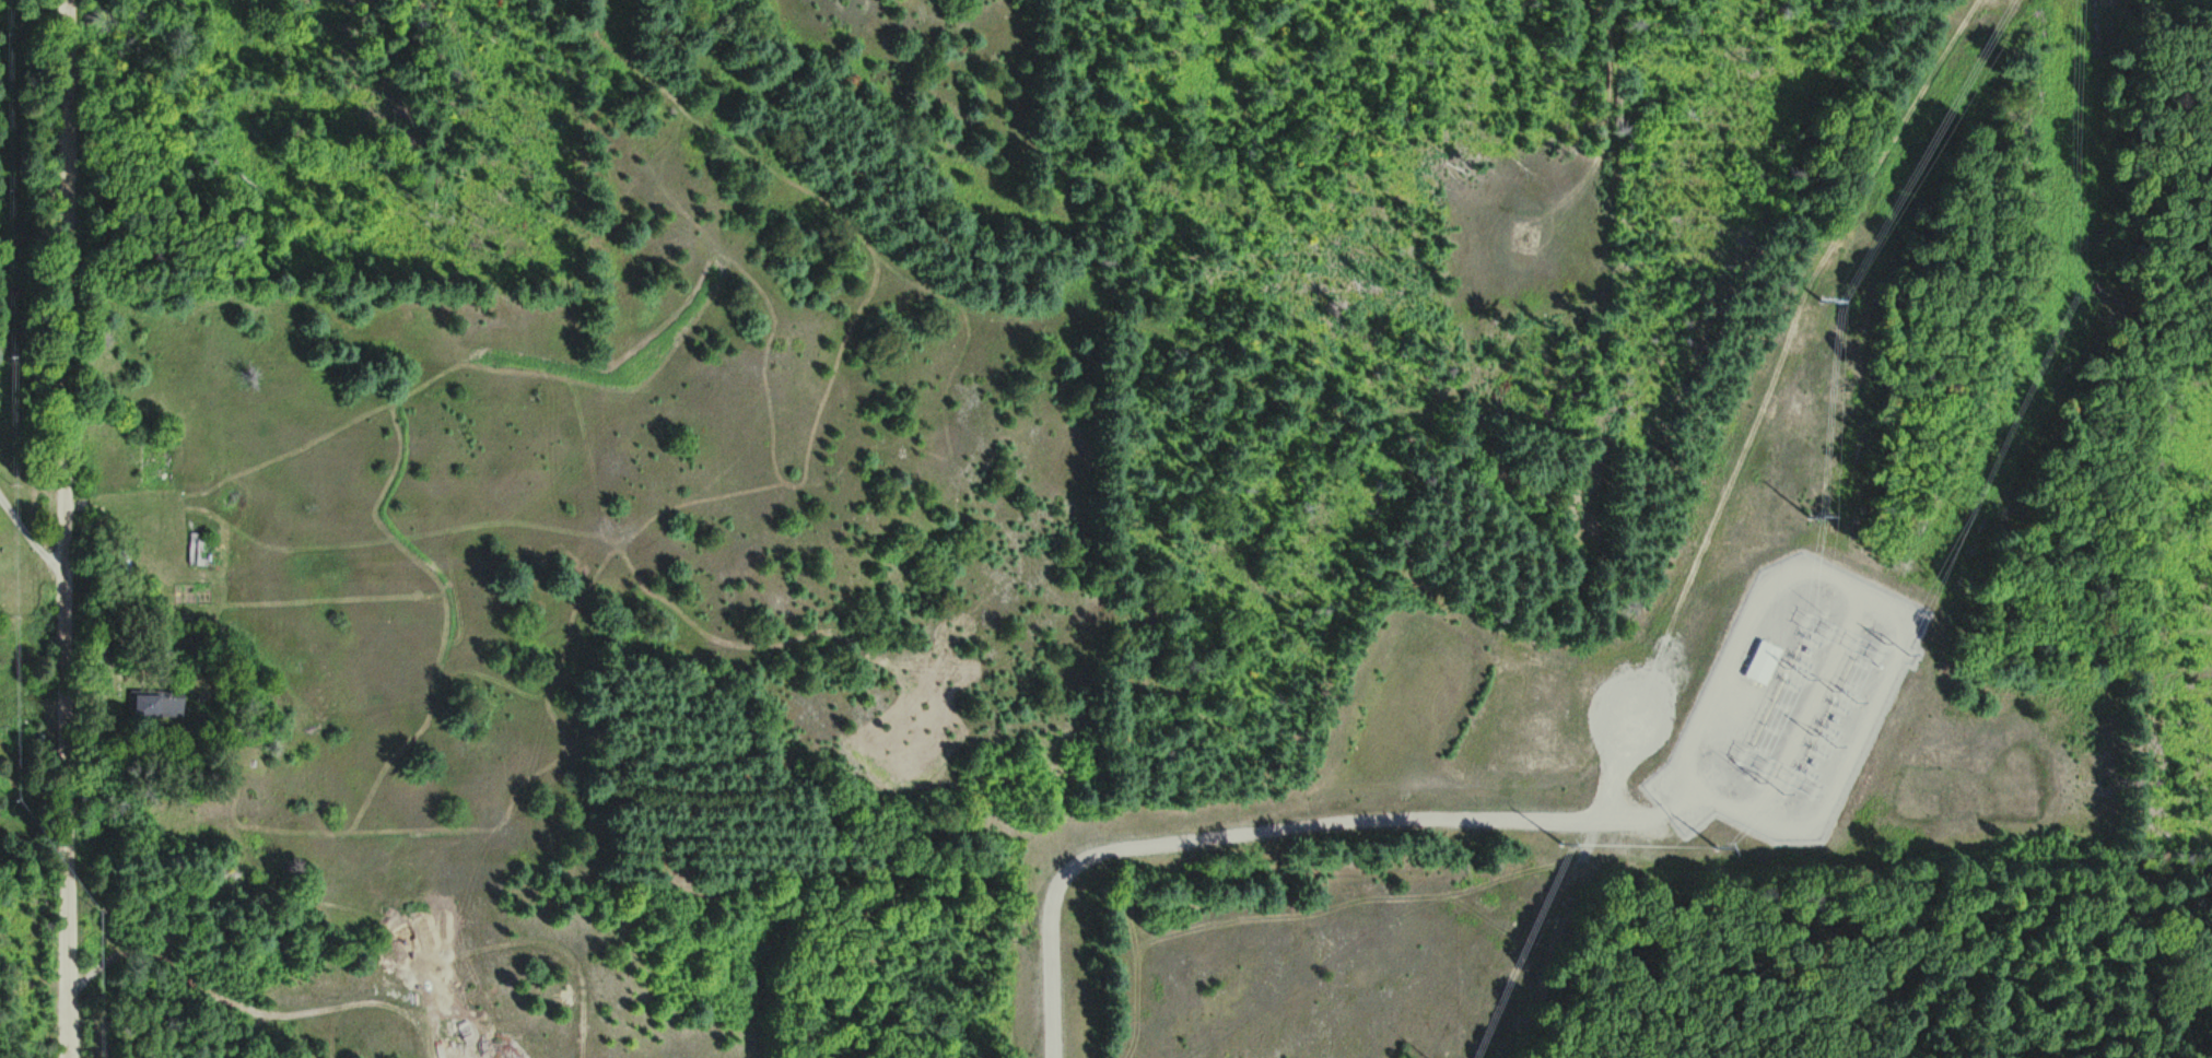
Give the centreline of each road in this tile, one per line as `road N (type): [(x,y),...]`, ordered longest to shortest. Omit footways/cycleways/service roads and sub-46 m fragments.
road 1 (residential): [(80,1057),(87,0)]

